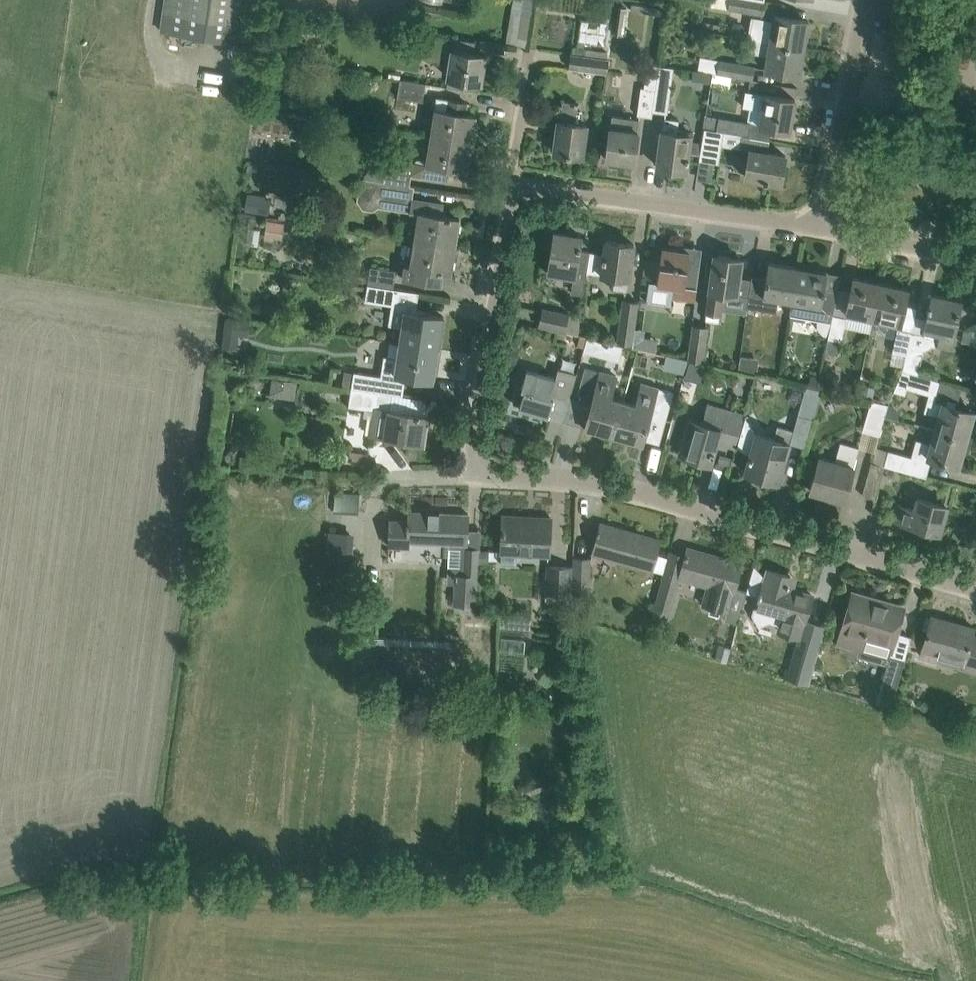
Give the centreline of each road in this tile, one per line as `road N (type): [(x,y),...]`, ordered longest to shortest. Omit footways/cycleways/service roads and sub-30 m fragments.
road 1 (residential): [(975,582),(960,585),(623,488),(497,476),(479,466),(473,447),(511,187)]
road 2 (residential): [(511,187),(818,230)]
road 3 (residential): [(818,230),(860,0)]
road 4 (residential): [(818,230),(975,264)]
road 5 (residential): [(511,187),(531,51)]

